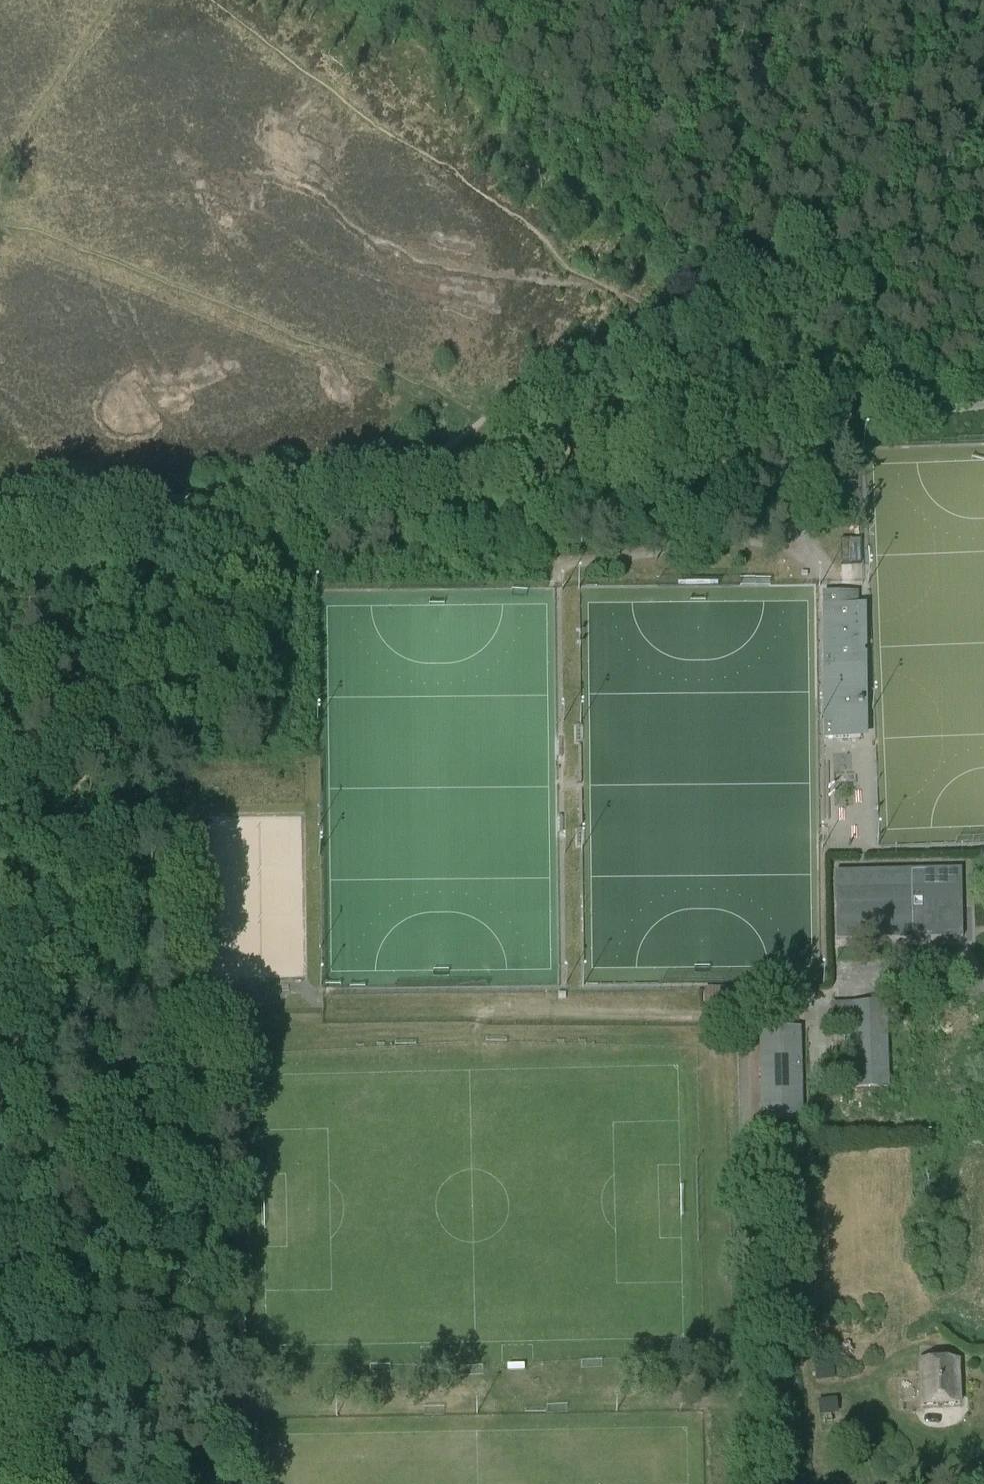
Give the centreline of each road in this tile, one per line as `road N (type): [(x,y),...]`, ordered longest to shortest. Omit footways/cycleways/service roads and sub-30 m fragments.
road 1 (track): [(983,406),(440,466)]
road 2 (track): [(440,466),(0,530)]
road 3 (track): [(0,1102),(25,1483)]

